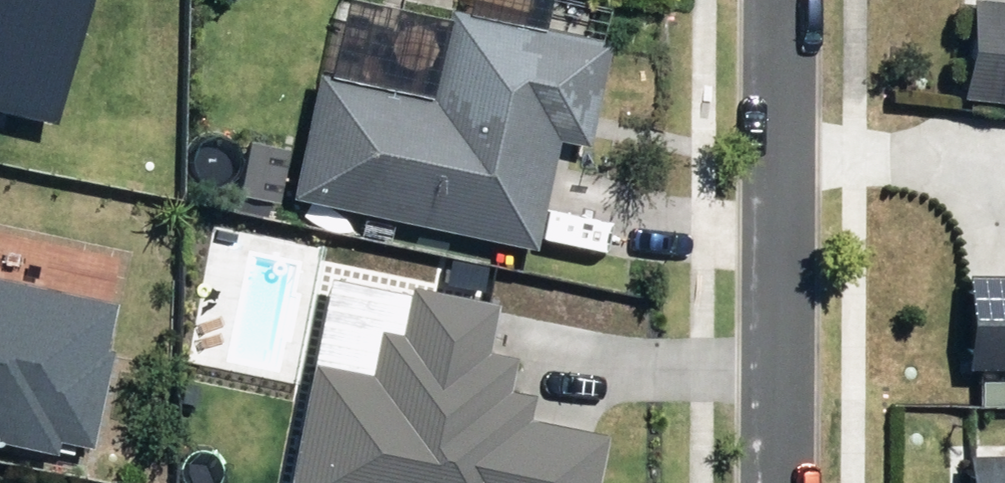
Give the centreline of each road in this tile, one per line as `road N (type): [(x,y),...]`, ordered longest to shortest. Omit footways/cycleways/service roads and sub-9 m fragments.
road 1 (residential): [(780,482),(784,0)]

